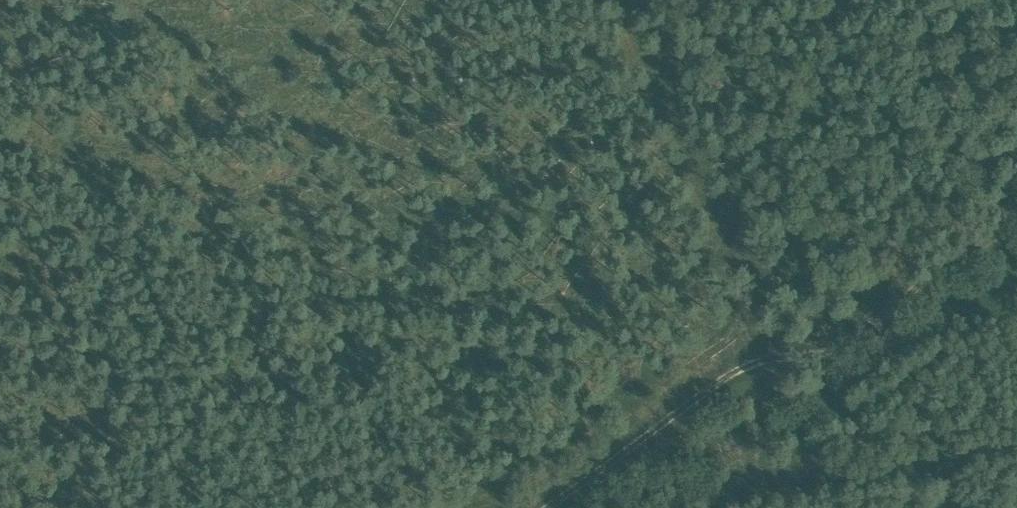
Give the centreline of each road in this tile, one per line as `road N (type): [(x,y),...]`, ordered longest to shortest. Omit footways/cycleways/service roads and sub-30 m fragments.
road 1 (track): [(544,507),(737,370),(850,341),(1016,217)]

